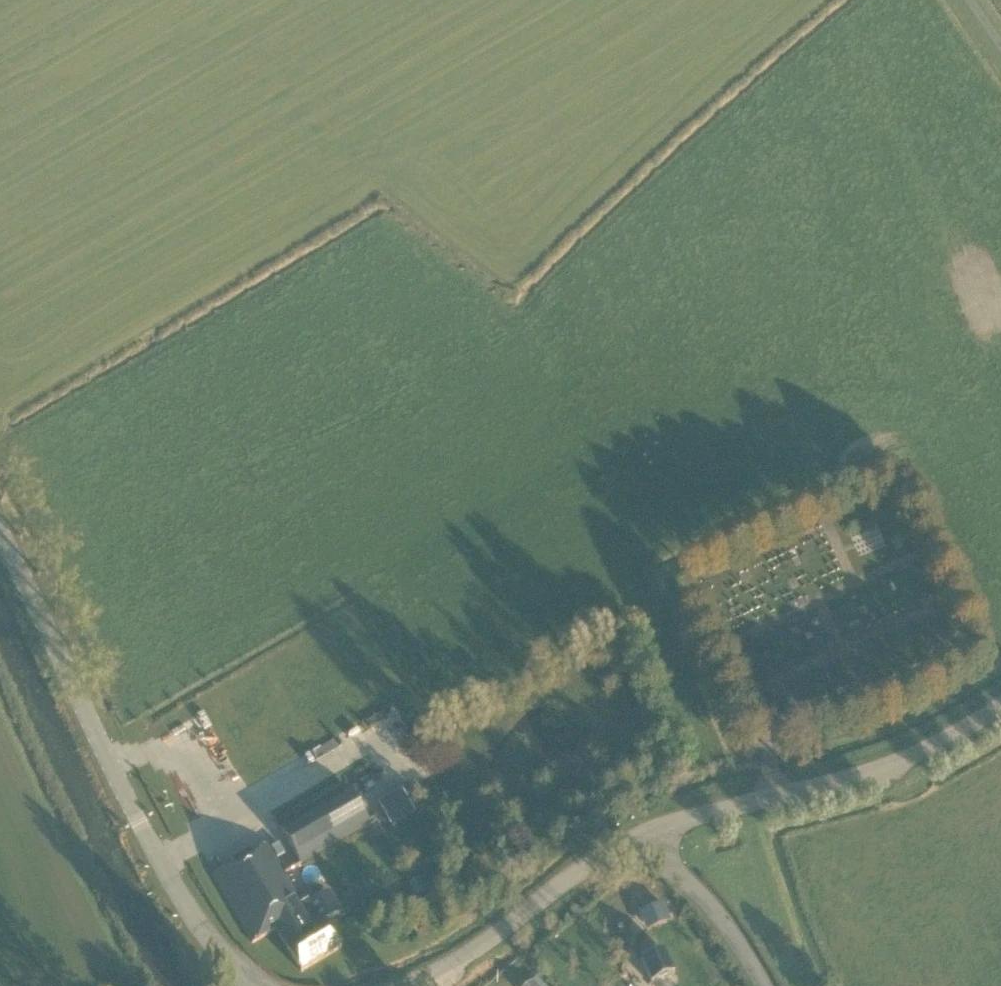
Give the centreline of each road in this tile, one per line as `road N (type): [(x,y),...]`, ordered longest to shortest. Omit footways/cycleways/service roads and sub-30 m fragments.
road 1 (tertiary): [(253,985),(193,923),(0,543)]
road 2 (unclassified): [(653,839),(862,777),(1000,709)]
road 3 (tertiary): [(406,985),(471,953),(586,866),(653,839)]
road 4 (tertiary): [(762,985),(653,839)]

